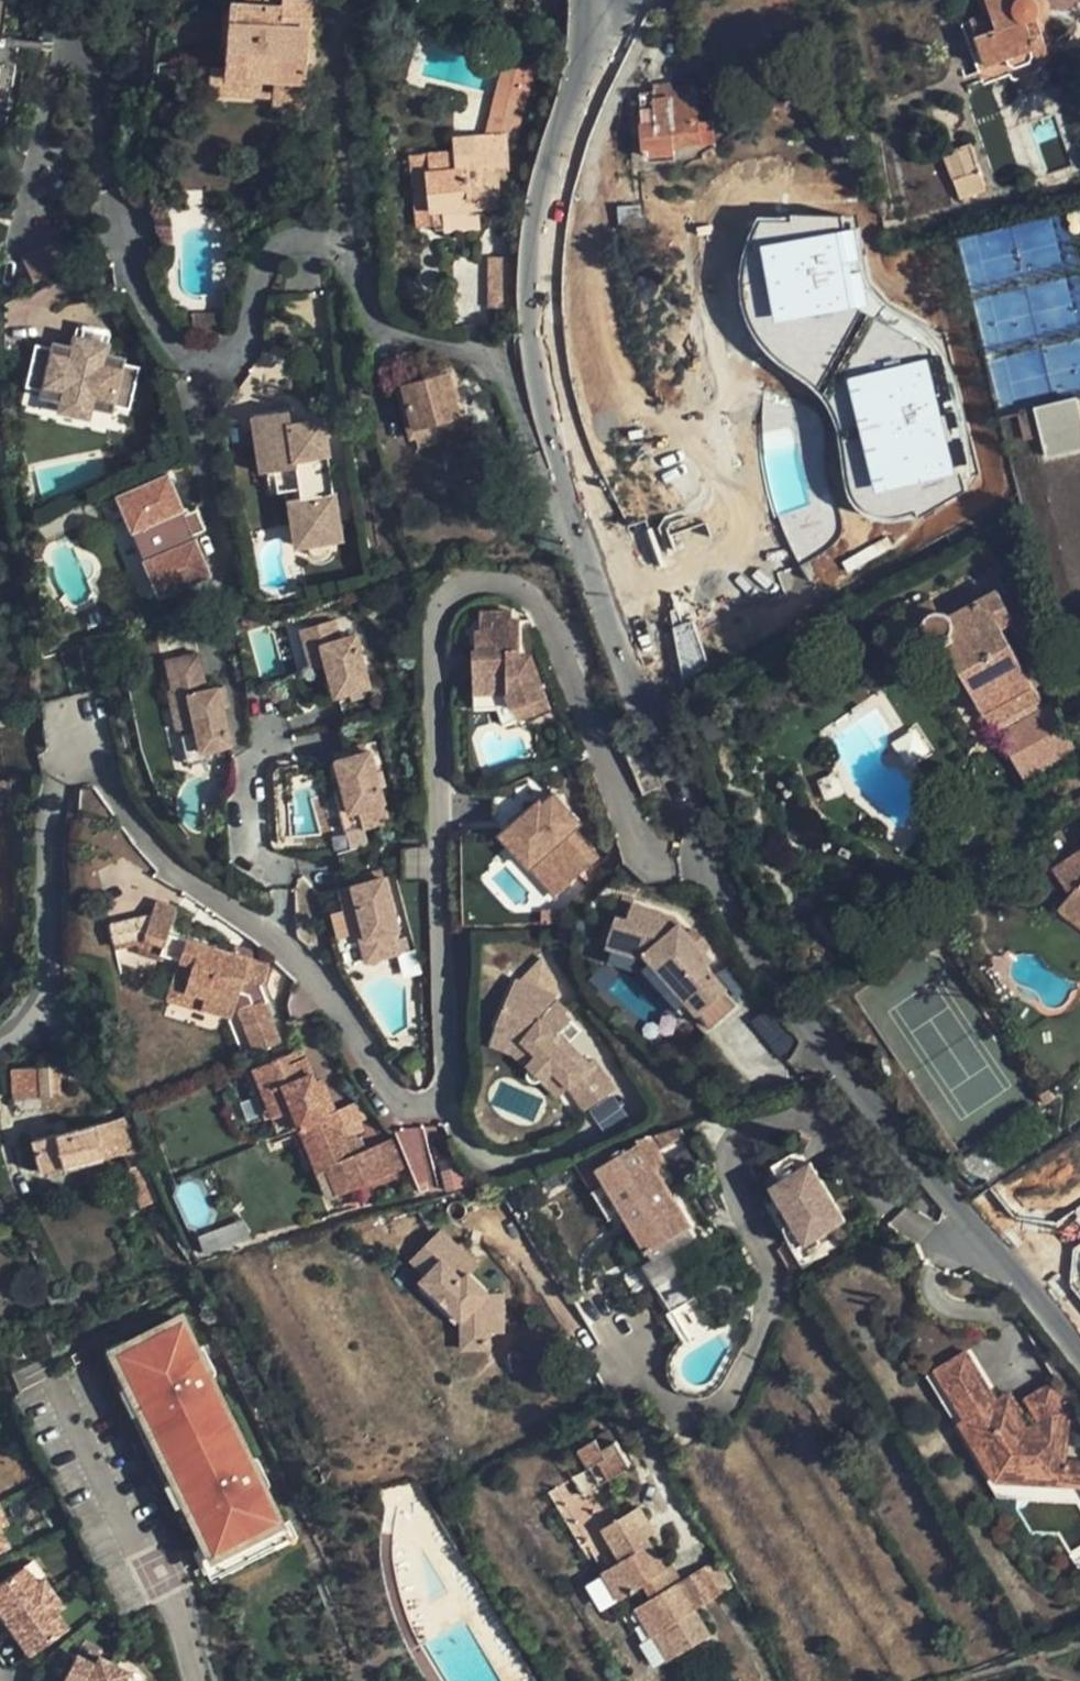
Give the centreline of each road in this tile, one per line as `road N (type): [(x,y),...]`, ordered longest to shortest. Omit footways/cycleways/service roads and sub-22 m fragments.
road 1 (residential): [(708,846),(640,857),(555,653),(521,599),(459,596),(433,644),(442,1071),(429,1119),(387,1100),(345,1000),(153,844),(98,771),(94,732),(81,711),(60,732),(54,779),(51,977),(37,1021),(0,1046)]
road 2 (unclassified): [(584,6),(539,207),(532,362),(614,633),(708,846)]
road 3 (unclassified): [(708,846),(757,948),(814,1034),(1079,1357)]

